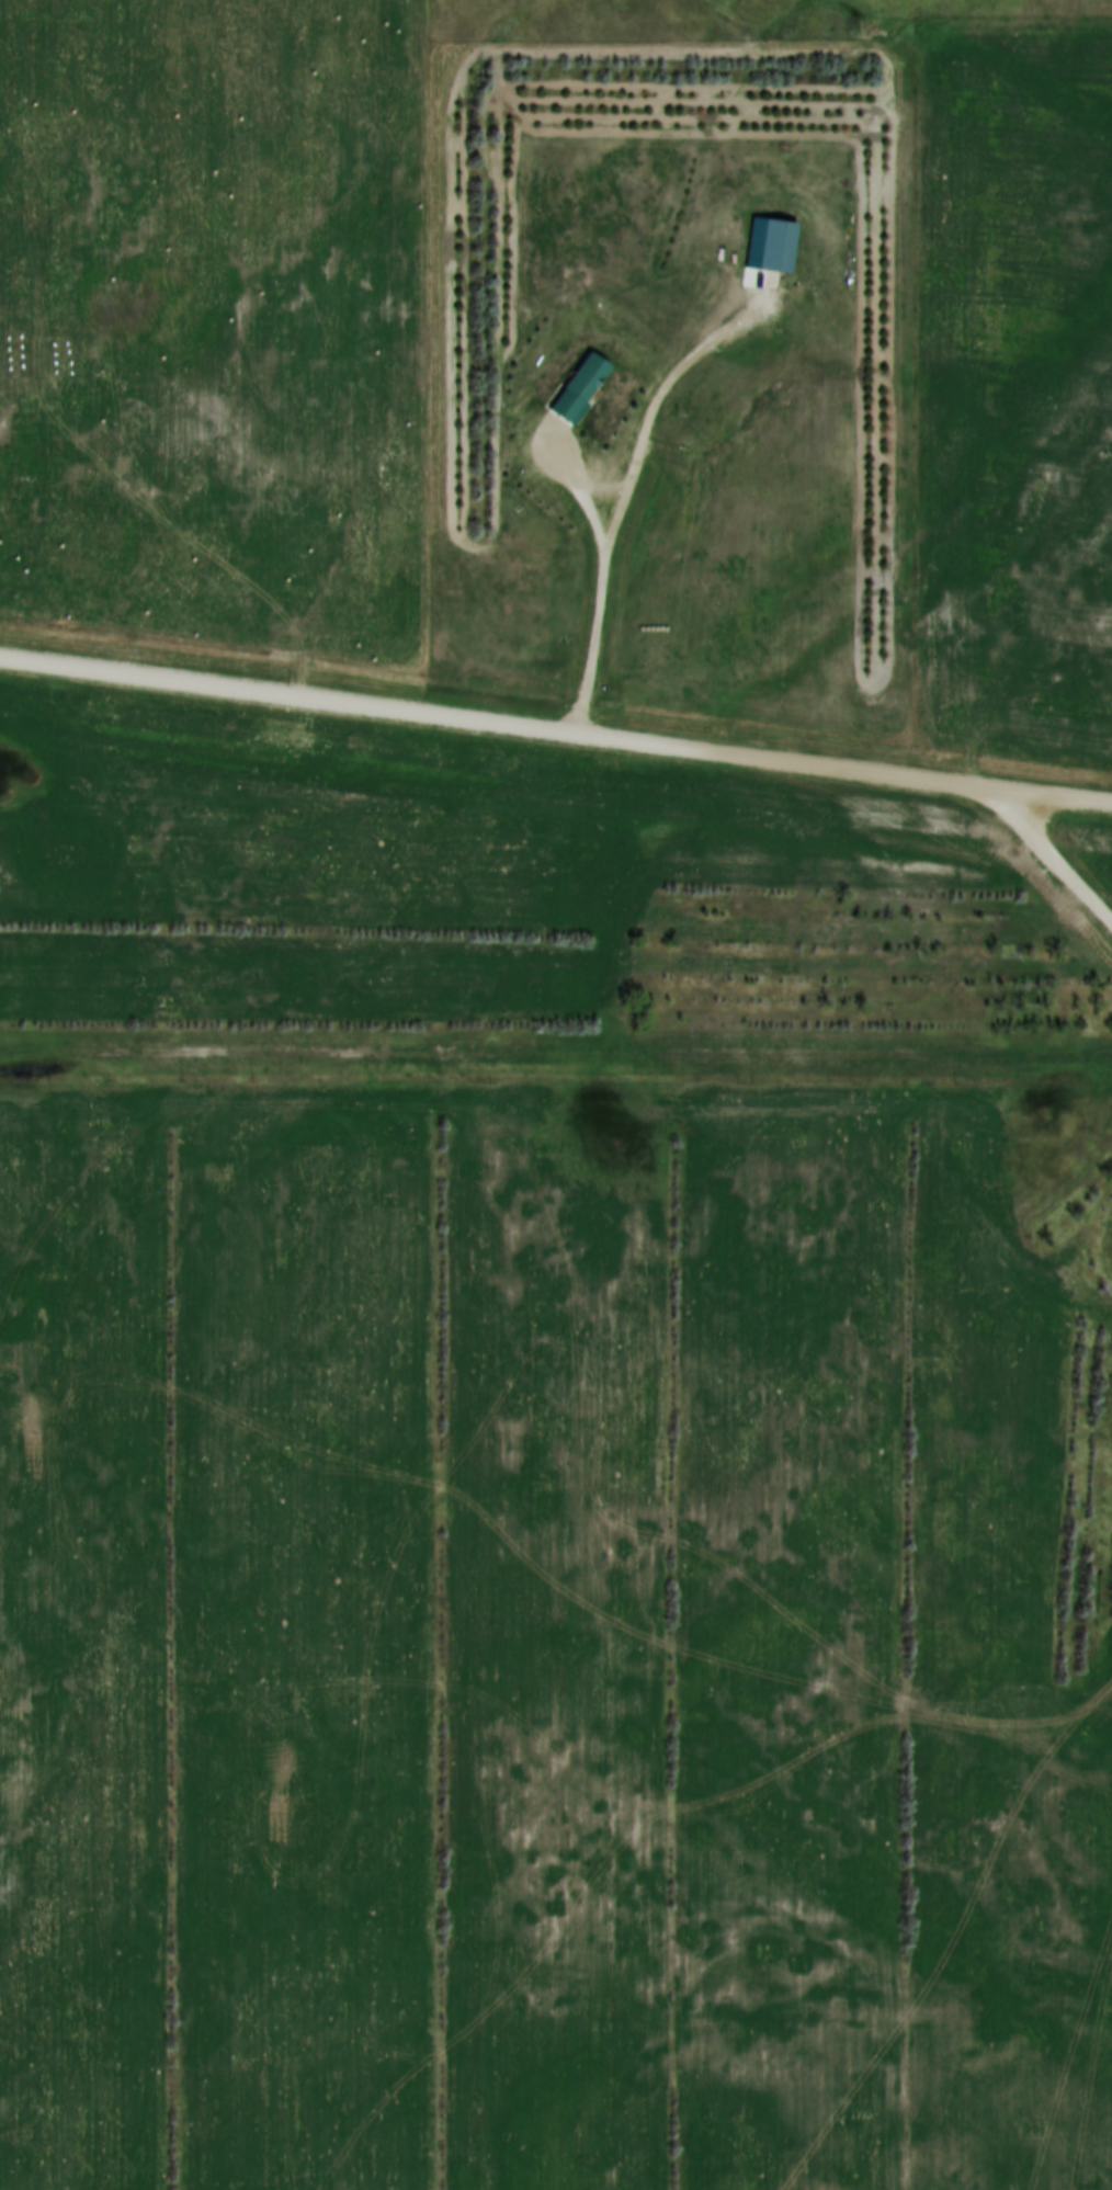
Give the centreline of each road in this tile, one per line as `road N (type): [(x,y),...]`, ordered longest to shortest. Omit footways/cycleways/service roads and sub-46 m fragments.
road 1 (residential): [(1111,801),(501,723)]
road 2 (residential): [(501,723),(0,657)]

